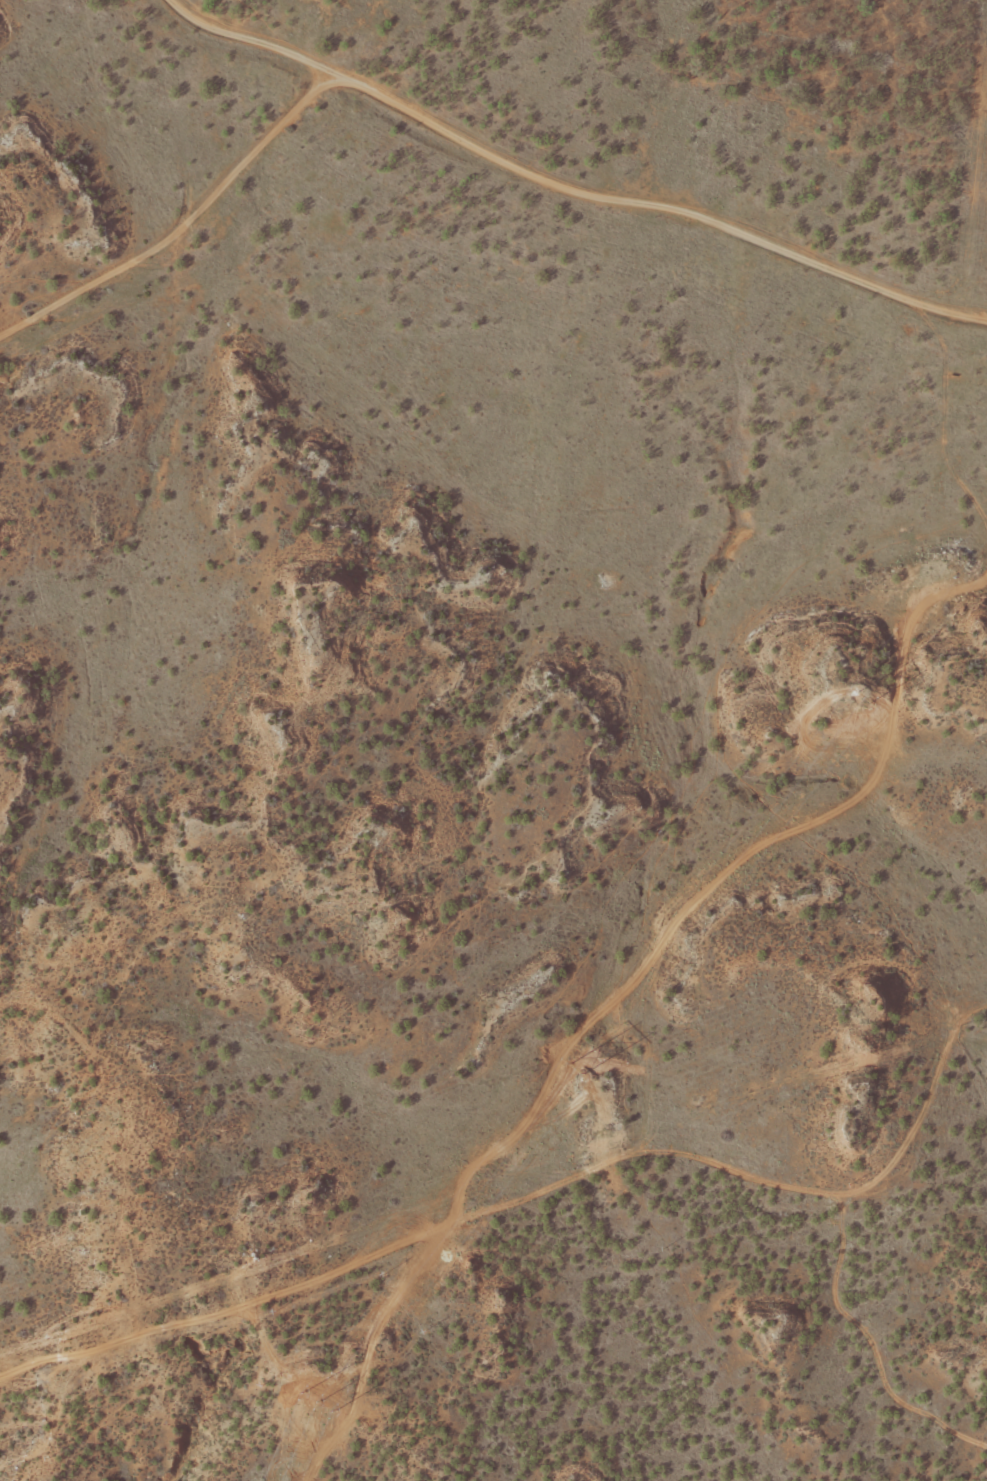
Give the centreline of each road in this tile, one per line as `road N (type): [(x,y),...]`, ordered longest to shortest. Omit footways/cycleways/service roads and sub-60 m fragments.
road 1 (residential): [(108,0),(394,116),(541,192),(724,228),(855,294),(986,319)]

